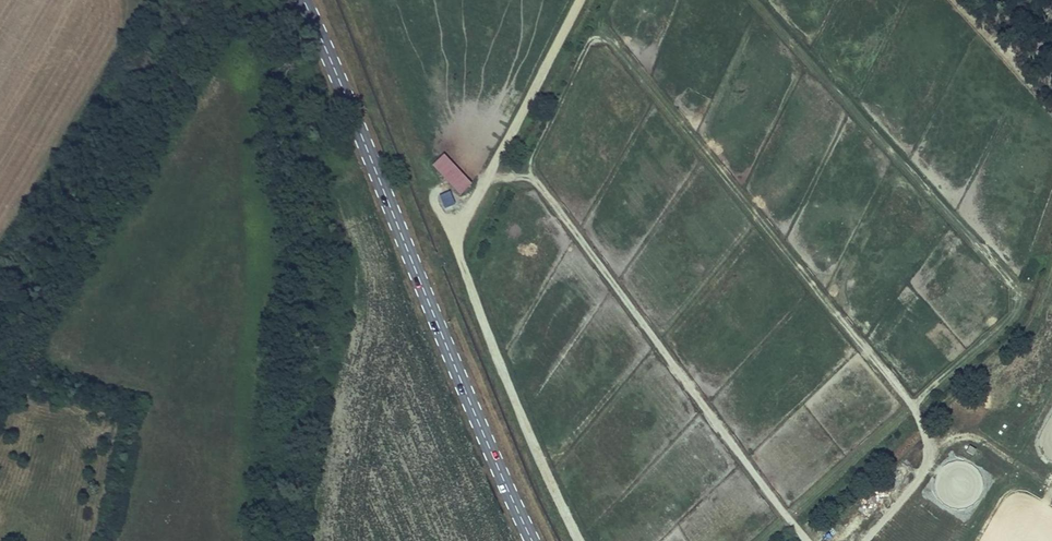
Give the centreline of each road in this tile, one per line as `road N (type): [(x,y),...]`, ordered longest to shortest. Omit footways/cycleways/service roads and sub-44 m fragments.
road 1 (track): [(869,540),(930,464),(929,444),(910,401),(838,317),(835,293),(901,166),(753,0)]
road 2 (track): [(596,0),(529,149),(529,169),(807,540)]
road 3 (track): [(578,540),(537,455),(458,227),(570,0)]
road 4 (secondary): [(303,0),(532,540)]
road 5 (track): [(930,464),(949,441),(966,437),(1051,482)]

